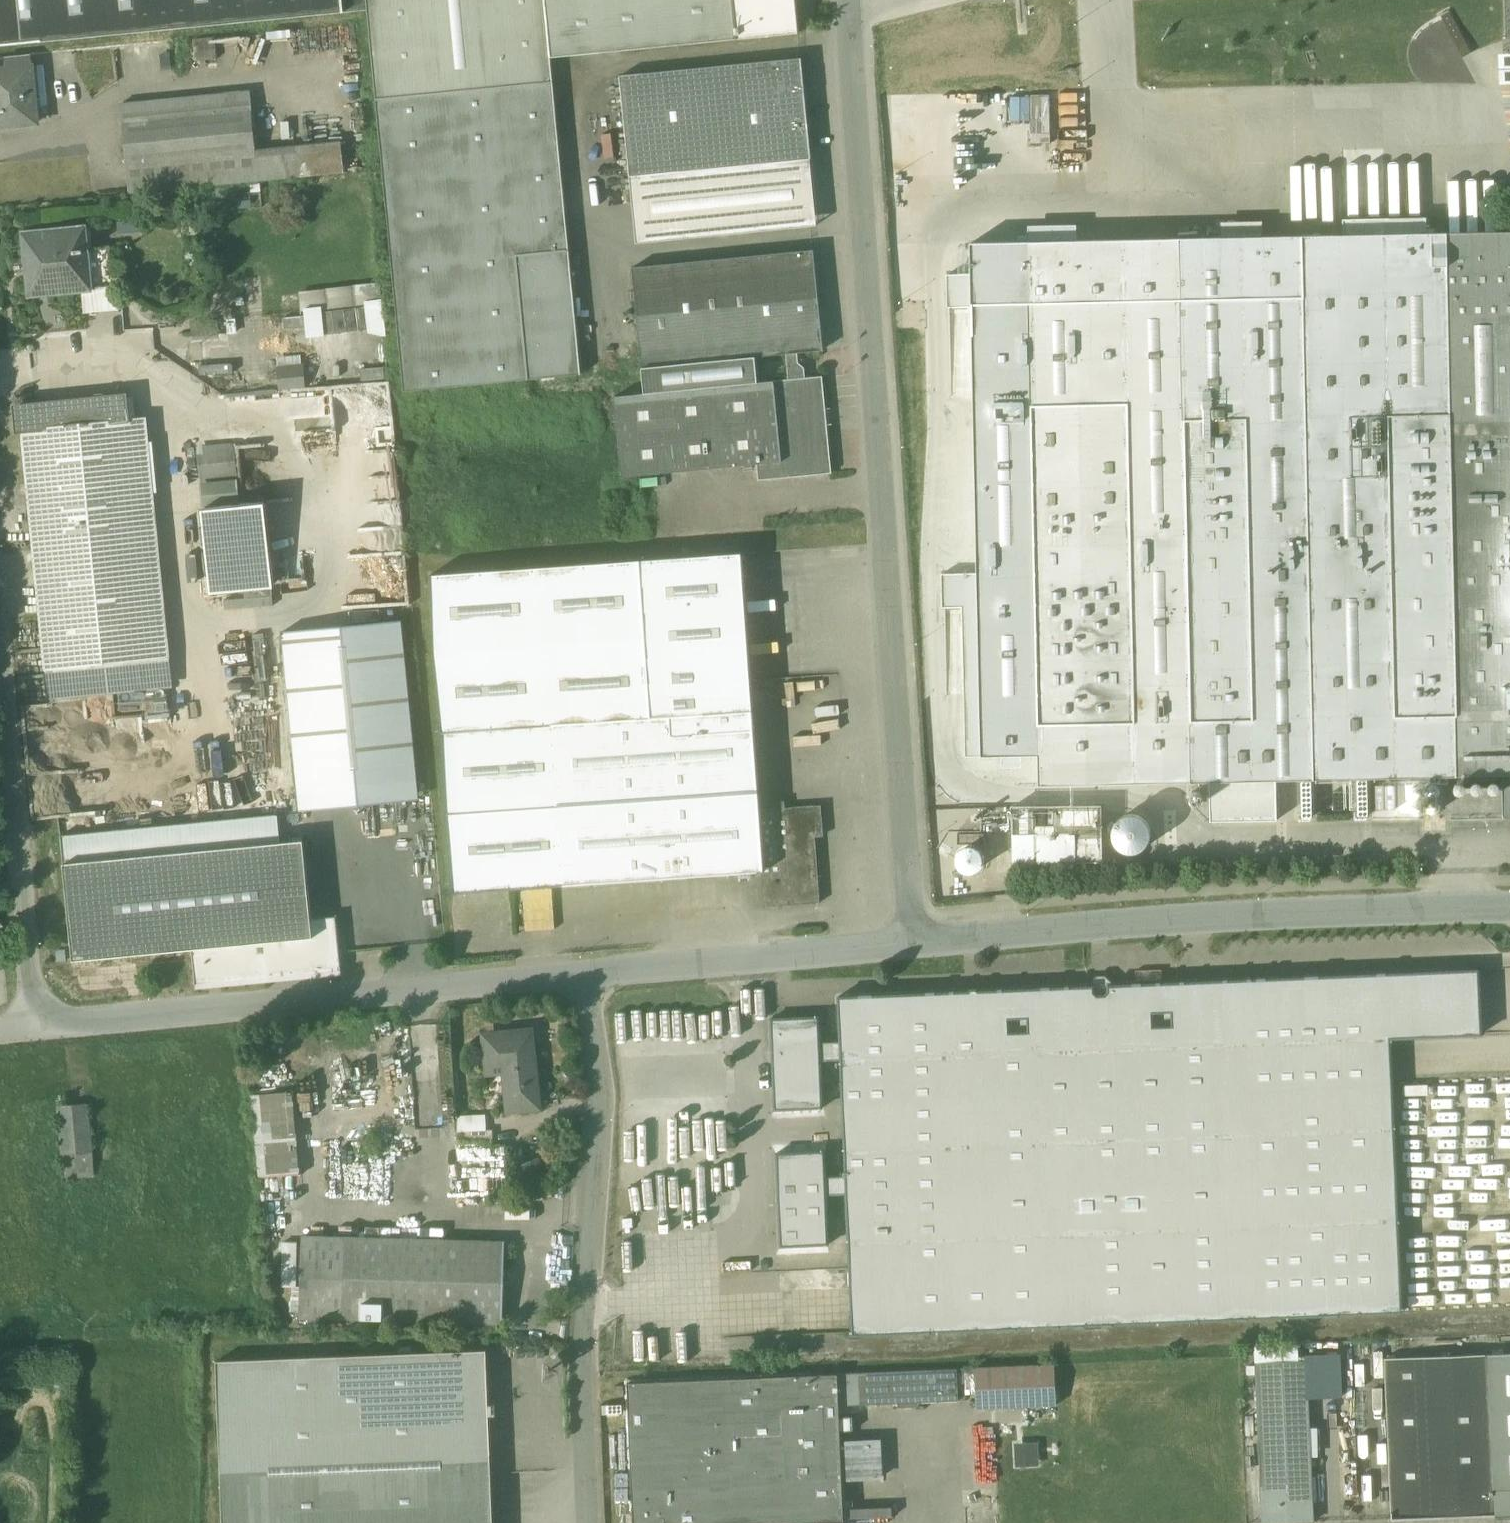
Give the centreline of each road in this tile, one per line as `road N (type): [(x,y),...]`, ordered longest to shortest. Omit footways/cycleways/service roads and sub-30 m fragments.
road 1 (unclassified): [(915,942),(852,0)]
road 2 (unclassified): [(915,942),(1296,906),(1509,903)]
road 3 (unclassified): [(595,1522),(581,1348),(601,1117),(588,970)]
road 4 (unclassified): [(37,1026),(588,970)]
road 5 (unclassified): [(0,643),(37,1026)]
road 6 (unclassified): [(588,970),(915,942)]
road 7 (track): [(188,1354),(181,1339),(0,1348)]

